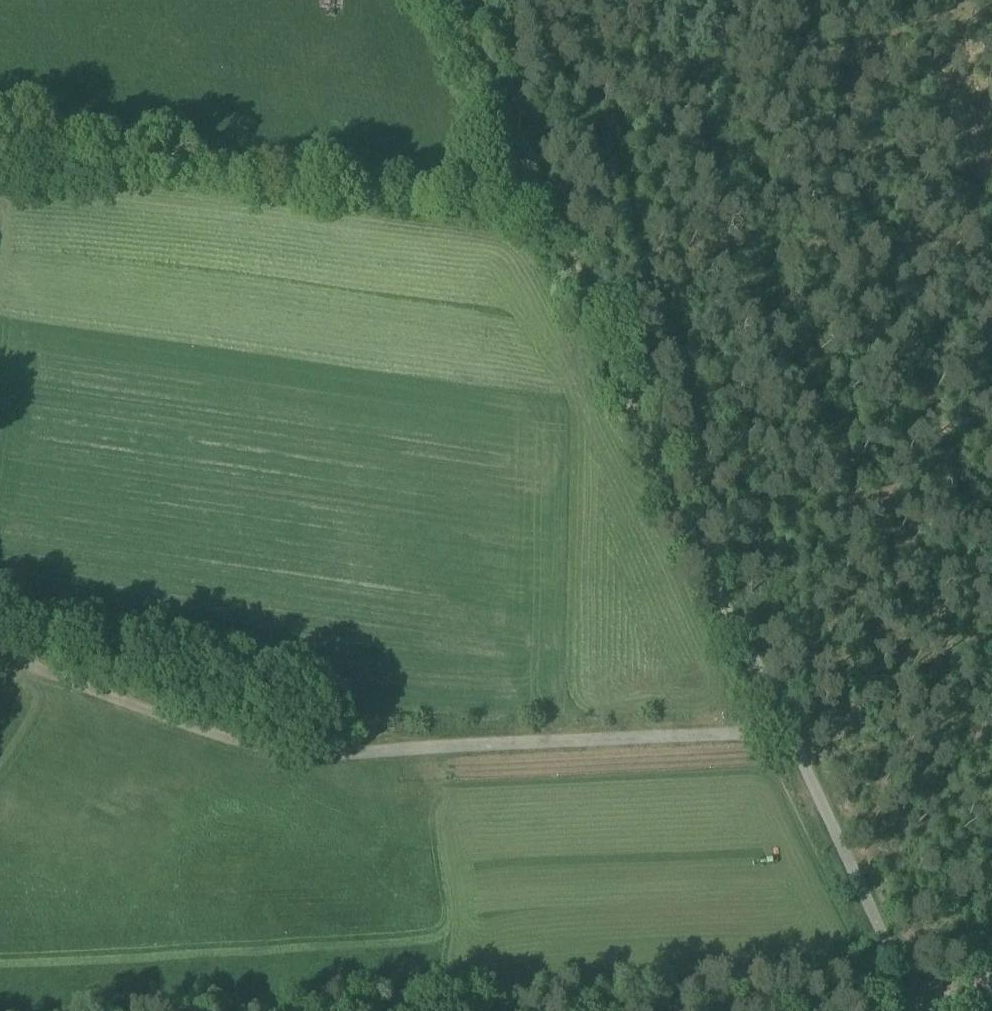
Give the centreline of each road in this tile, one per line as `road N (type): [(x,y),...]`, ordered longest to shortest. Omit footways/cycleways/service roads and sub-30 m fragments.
road 1 (unclassified): [(911,1000),(749,655)]
road 2 (track): [(738,1010),(911,1000)]

